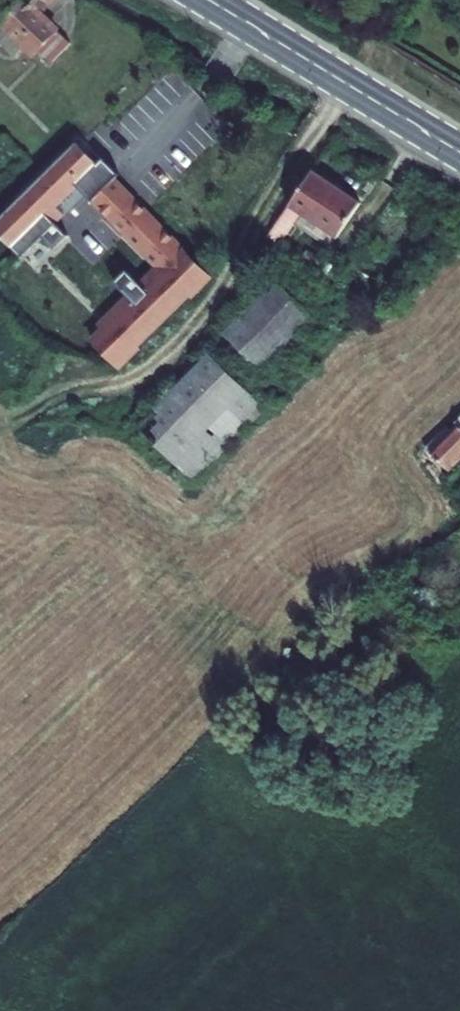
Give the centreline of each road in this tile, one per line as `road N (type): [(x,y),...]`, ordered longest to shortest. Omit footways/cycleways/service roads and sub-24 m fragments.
road 1 (secondary): [(209,0),(459,151)]

